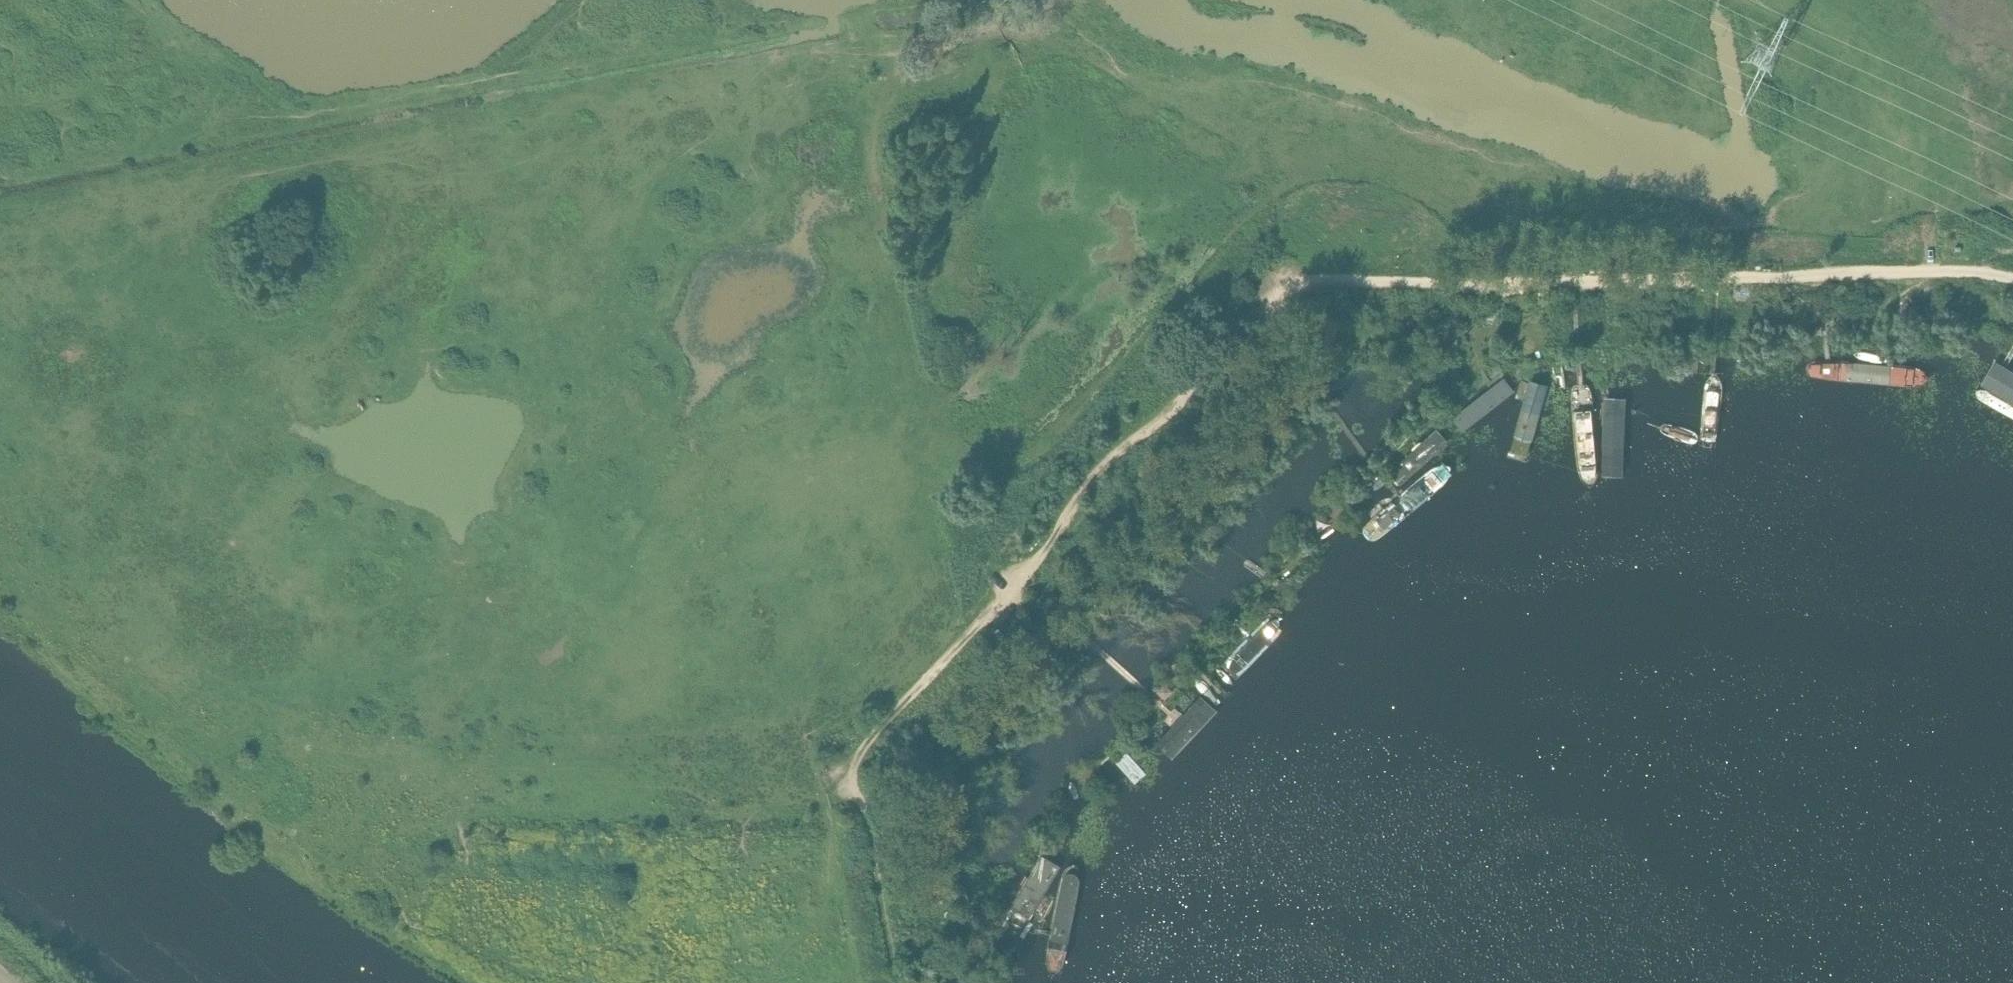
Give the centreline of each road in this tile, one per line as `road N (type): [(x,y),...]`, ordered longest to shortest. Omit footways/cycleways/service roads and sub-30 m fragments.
road 1 (track): [(898,982),(855,778),(867,744),(1016,595),(1110,462),(1175,409),(1206,366),(1288,286),(1937,270)]

